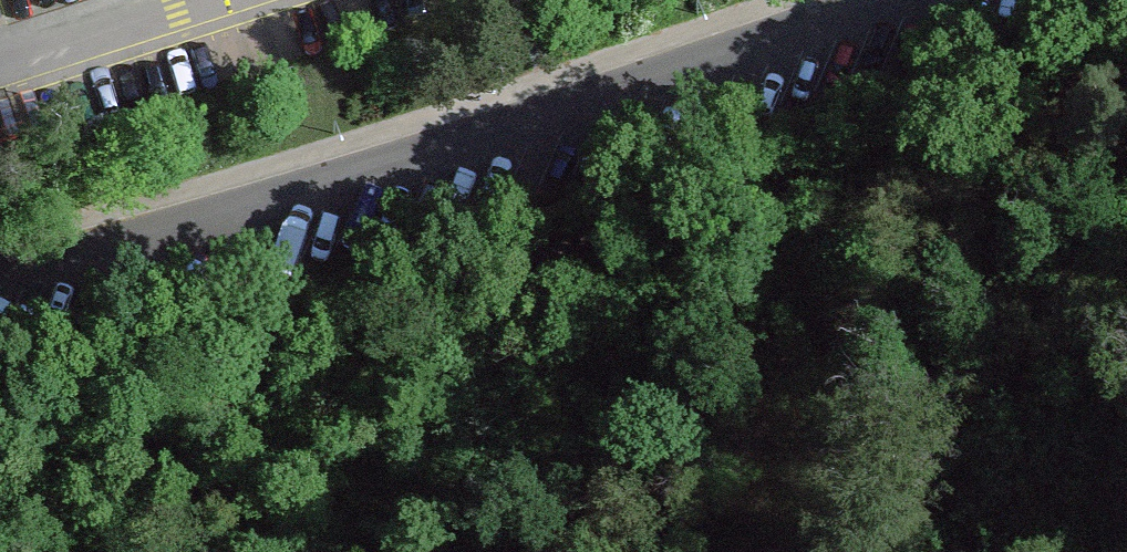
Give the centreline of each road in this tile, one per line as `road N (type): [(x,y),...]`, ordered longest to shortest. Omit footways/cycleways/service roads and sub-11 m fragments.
road 1 (track): [(1126,83),(62,427),(0,435)]
road 2 (residential): [(830,0),(389,150),(0,270)]

